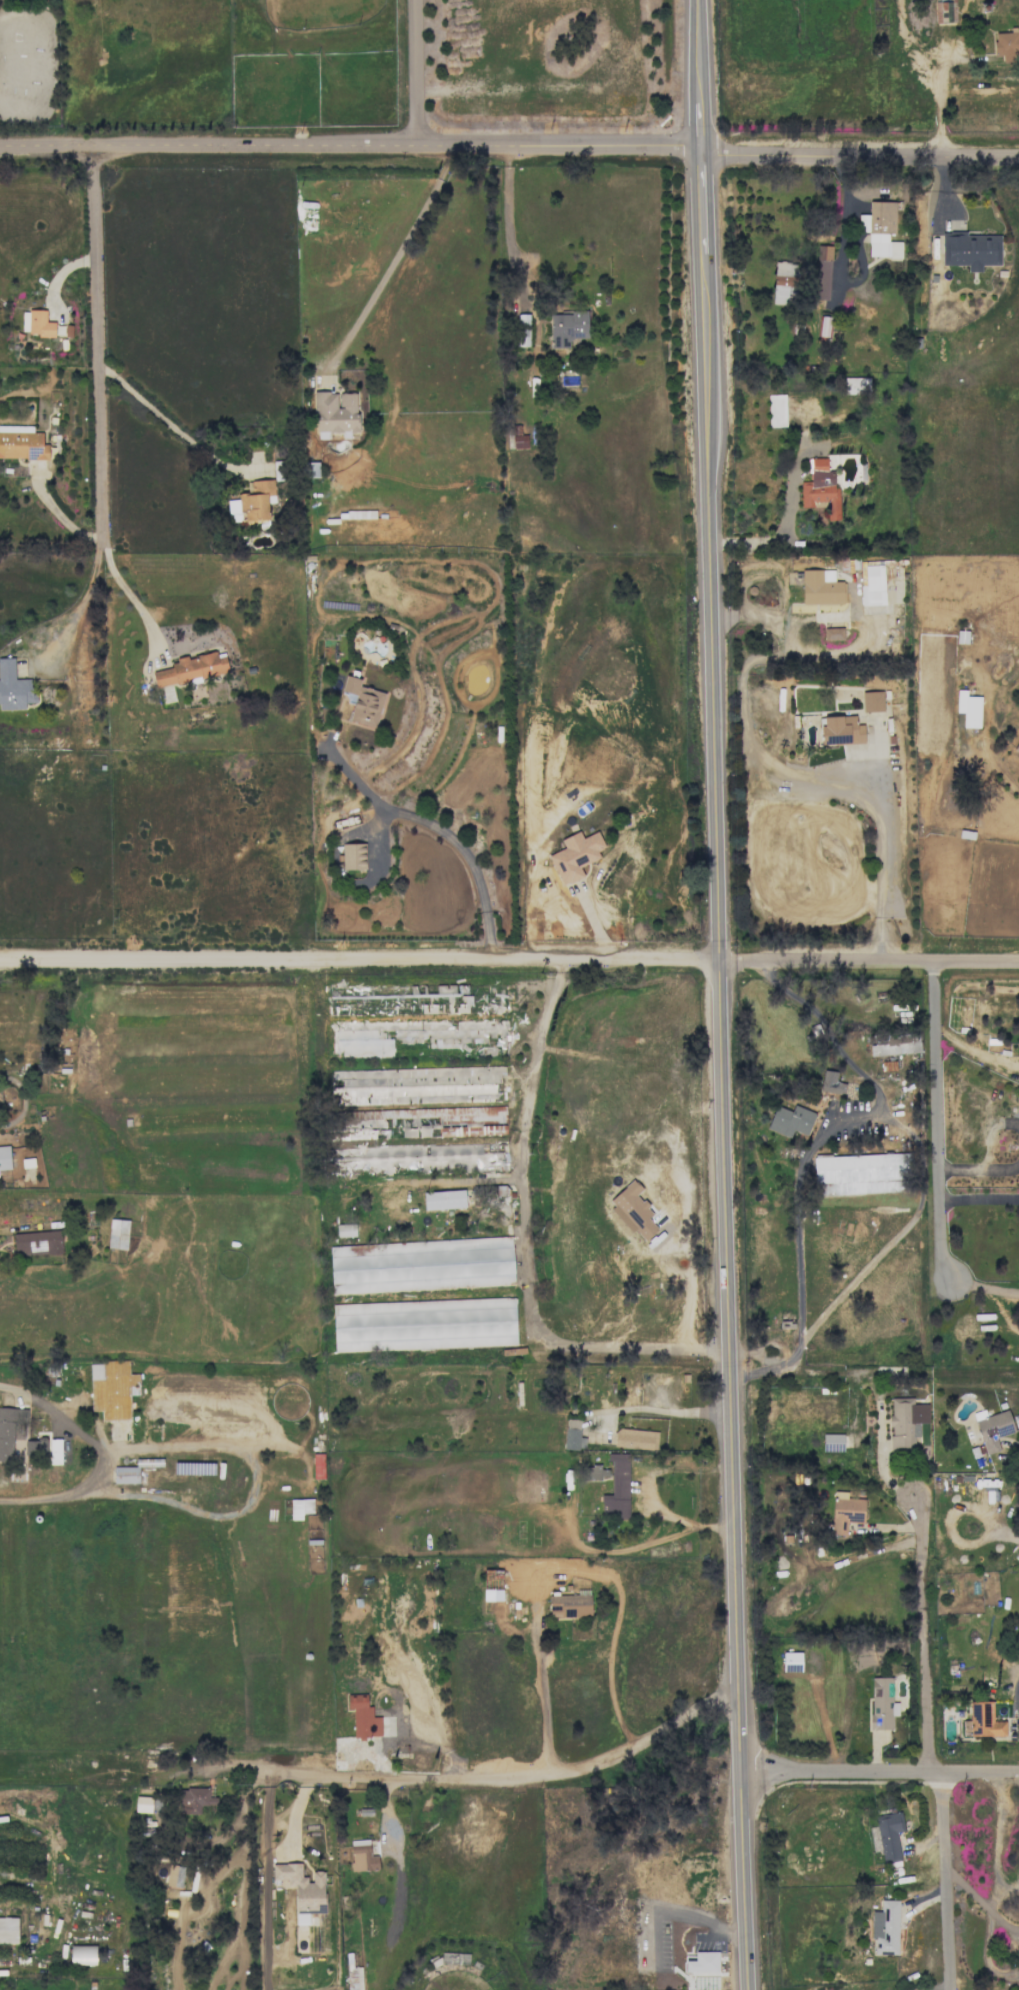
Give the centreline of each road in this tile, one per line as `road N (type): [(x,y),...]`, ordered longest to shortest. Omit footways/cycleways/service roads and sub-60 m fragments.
road 1 (primary): [(705,252),(750,1989)]
road 2 (residential): [(1018,153),(0,147)]
road 3 (residential): [(1018,962),(0,959)]
road 4 (residential): [(739,1675),(665,1732),(570,1777),(397,1784),(268,1774)]
road 5 (residential): [(92,147),(103,537)]
road 6 (residential): [(948,1279),(937,962)]
road 7 (residential): [(1018,1772),(743,1776)]
road 8 (residential): [(927,1771),(923,1525),(915,1499)]
road 9 (residential): [(937,1772),(949,1989)]
road 10 (residential): [(413,147),(413,0)]

